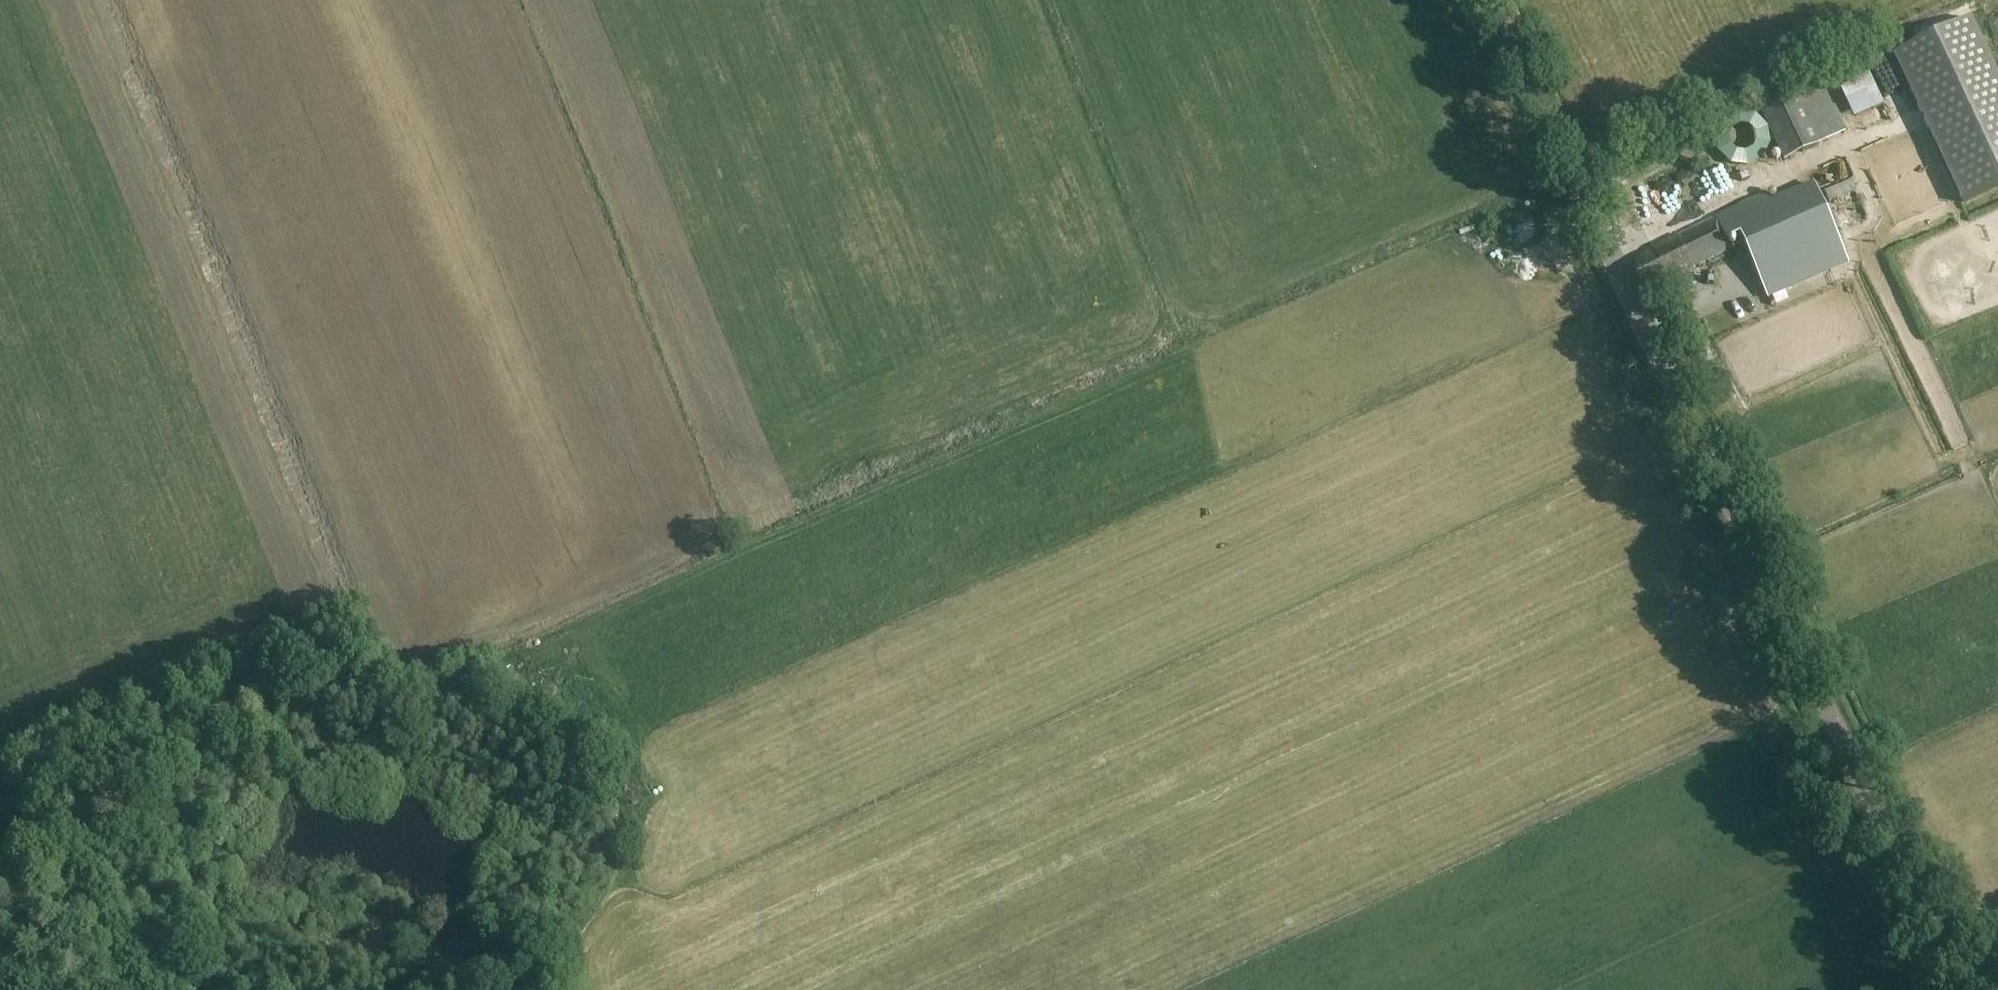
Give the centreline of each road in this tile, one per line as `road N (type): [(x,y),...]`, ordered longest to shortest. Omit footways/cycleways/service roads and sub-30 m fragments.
road 1 (tertiary): [(1959,989),(1490,0)]
road 2 (track): [(150,989),(24,750)]

